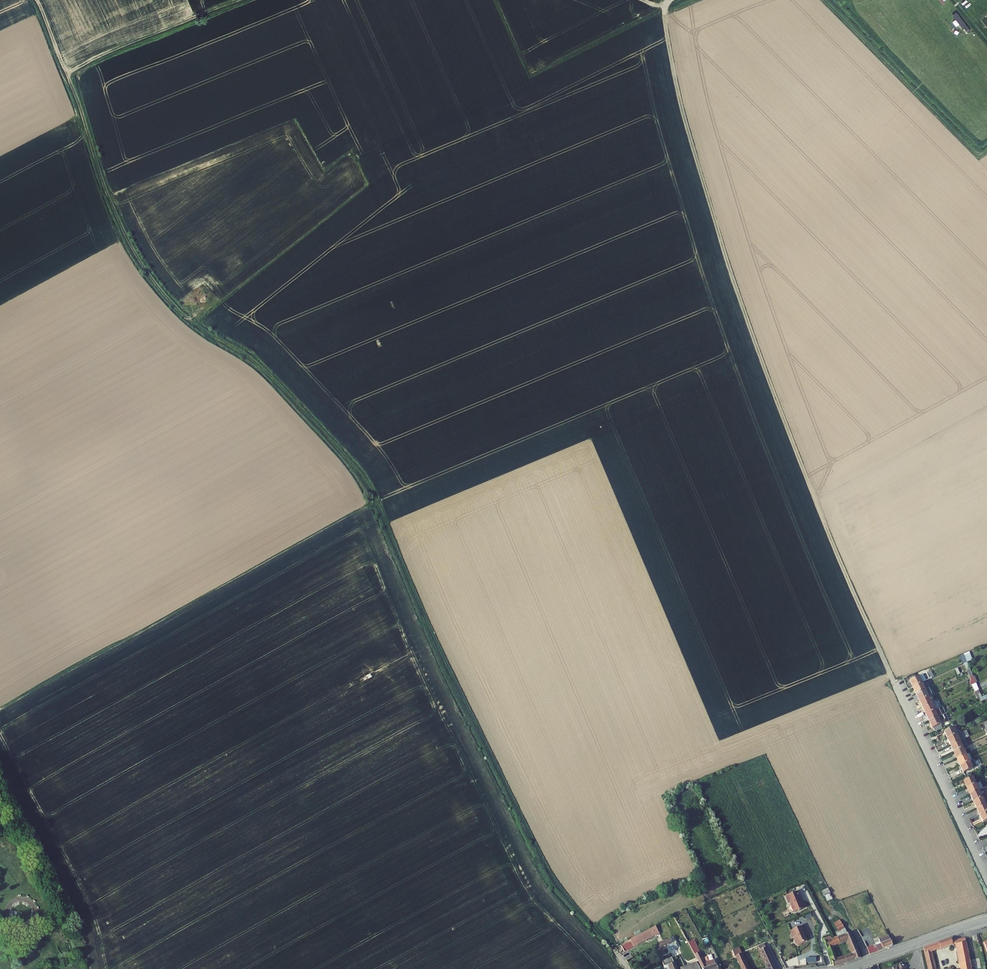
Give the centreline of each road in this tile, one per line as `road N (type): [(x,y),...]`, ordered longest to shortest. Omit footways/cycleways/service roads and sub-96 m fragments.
road 1 (track): [(67,74),(104,189),(142,267),(188,320),(242,351),(375,497),(551,875),(622,962)]
road 2 (track): [(662,6),(687,140),(764,370),(897,685)]
road 3 (track): [(375,497),(0,711)]
road 4 (residential): [(897,685),(986,879)]
road 5 (track): [(67,74),(243,0)]
road 6 (tertiary): [(847,968),(986,920)]

